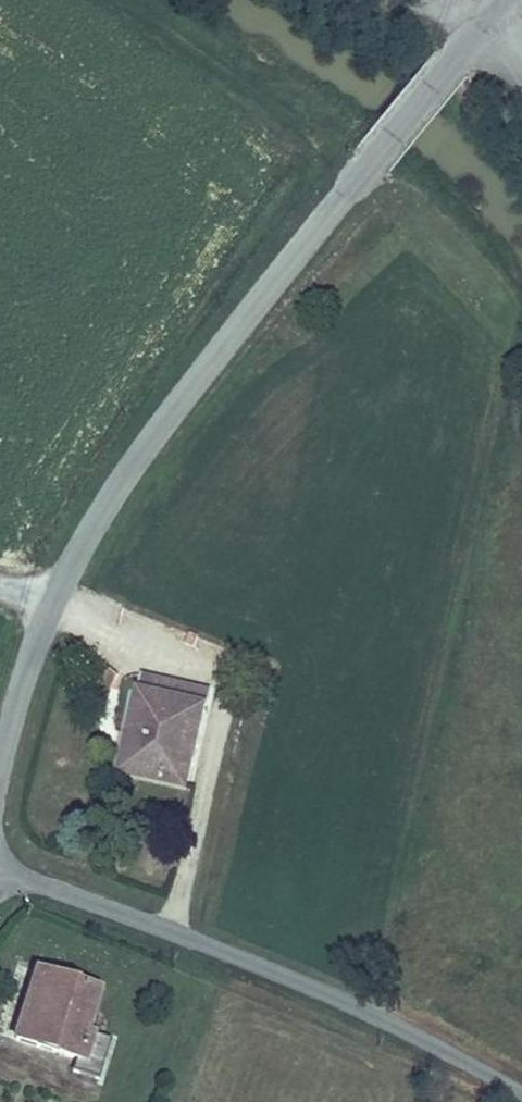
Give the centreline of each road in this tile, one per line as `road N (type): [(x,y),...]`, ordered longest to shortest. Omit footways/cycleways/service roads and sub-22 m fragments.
road 1 (tertiary): [(502,0),(164,417),(86,531),(19,694),(0,780)]
road 2 (unclassified): [(0,868),(315,987),(521,1091)]
road 3 (track): [(126,0),(250,83),(356,181)]

